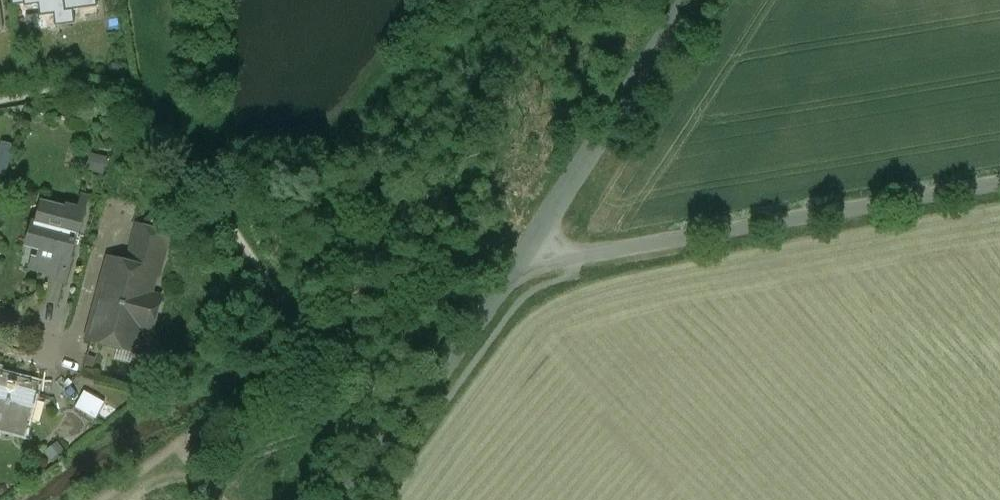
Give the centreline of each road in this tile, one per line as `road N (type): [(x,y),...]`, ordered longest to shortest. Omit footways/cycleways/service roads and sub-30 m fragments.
road 1 (unclassified): [(531,246),(575,258),(999,184)]
road 2 (unclassified): [(347,499),(531,246)]
road 3 (unclassified): [(531,246),(690,0)]
road 4 (residential): [(0,320),(58,335),(49,366),(0,352)]

